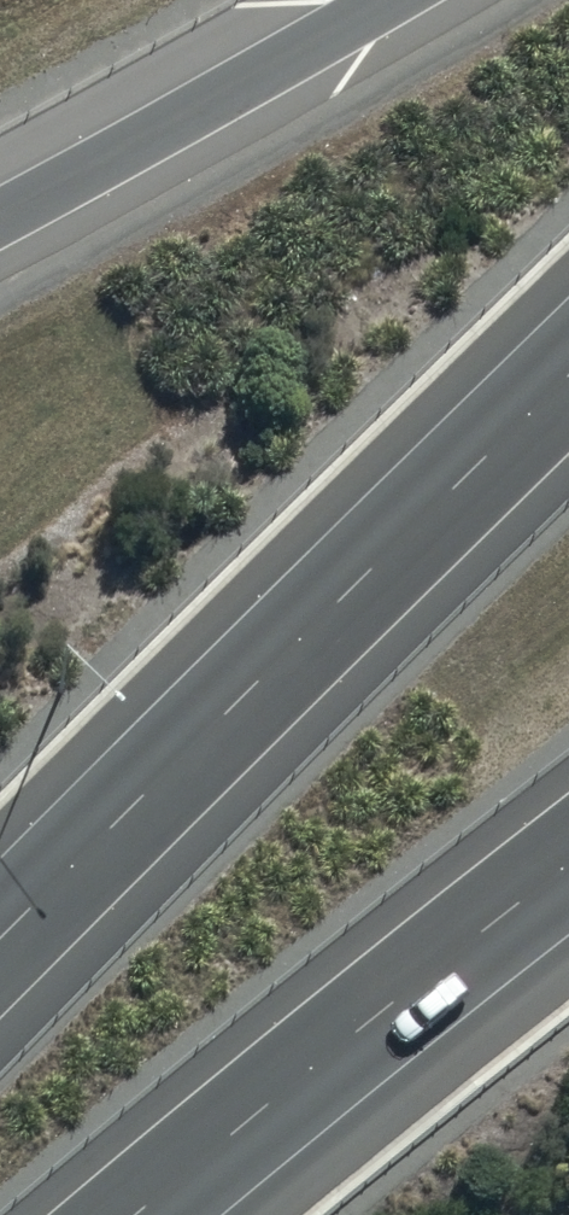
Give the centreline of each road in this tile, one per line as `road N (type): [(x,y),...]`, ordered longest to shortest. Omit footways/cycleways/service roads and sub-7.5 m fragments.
road 1 (motorway): [(0,938),(568,377)]
road 2 (motorway): [(568,865),(327,1047),(135,1214)]
road 3 (motorway): [(0,225),(387,0)]

